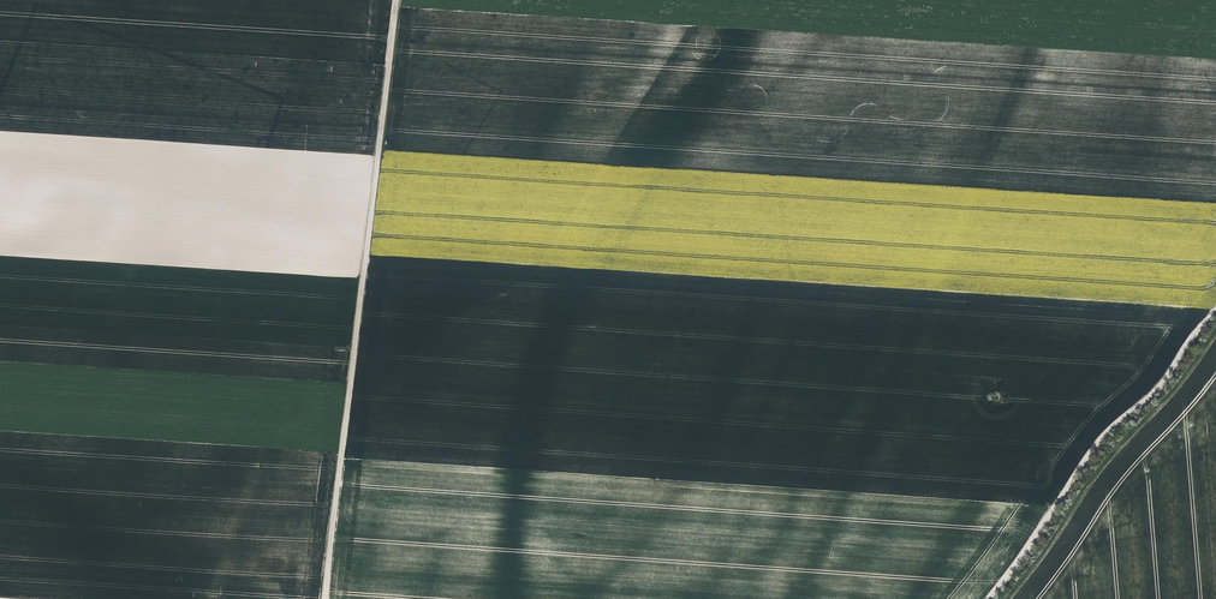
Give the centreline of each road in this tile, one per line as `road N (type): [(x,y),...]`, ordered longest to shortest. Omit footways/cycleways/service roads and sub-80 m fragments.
road 1 (track): [(394,0),(323,598)]
road 2 (track): [(984,598),(1090,451),(1163,383),(1185,339),(1215,305)]

